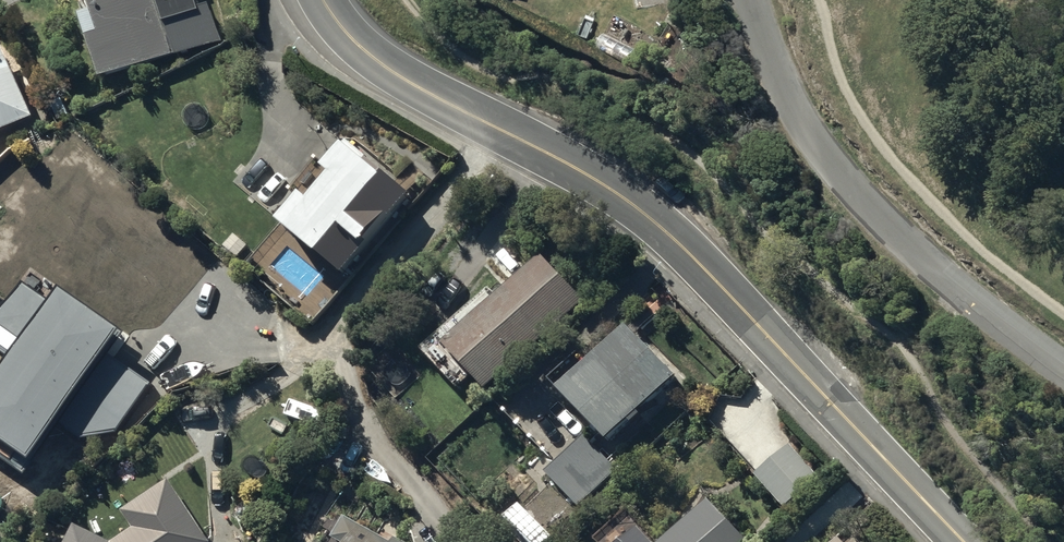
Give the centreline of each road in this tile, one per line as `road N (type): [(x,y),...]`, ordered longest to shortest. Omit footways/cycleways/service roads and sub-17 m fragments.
road 1 (secondary): [(964,541),(673,237),(611,190),(394,73),(360,46),(323,0)]
road 2 (track): [(1063,187),(1009,52),(997,0)]

